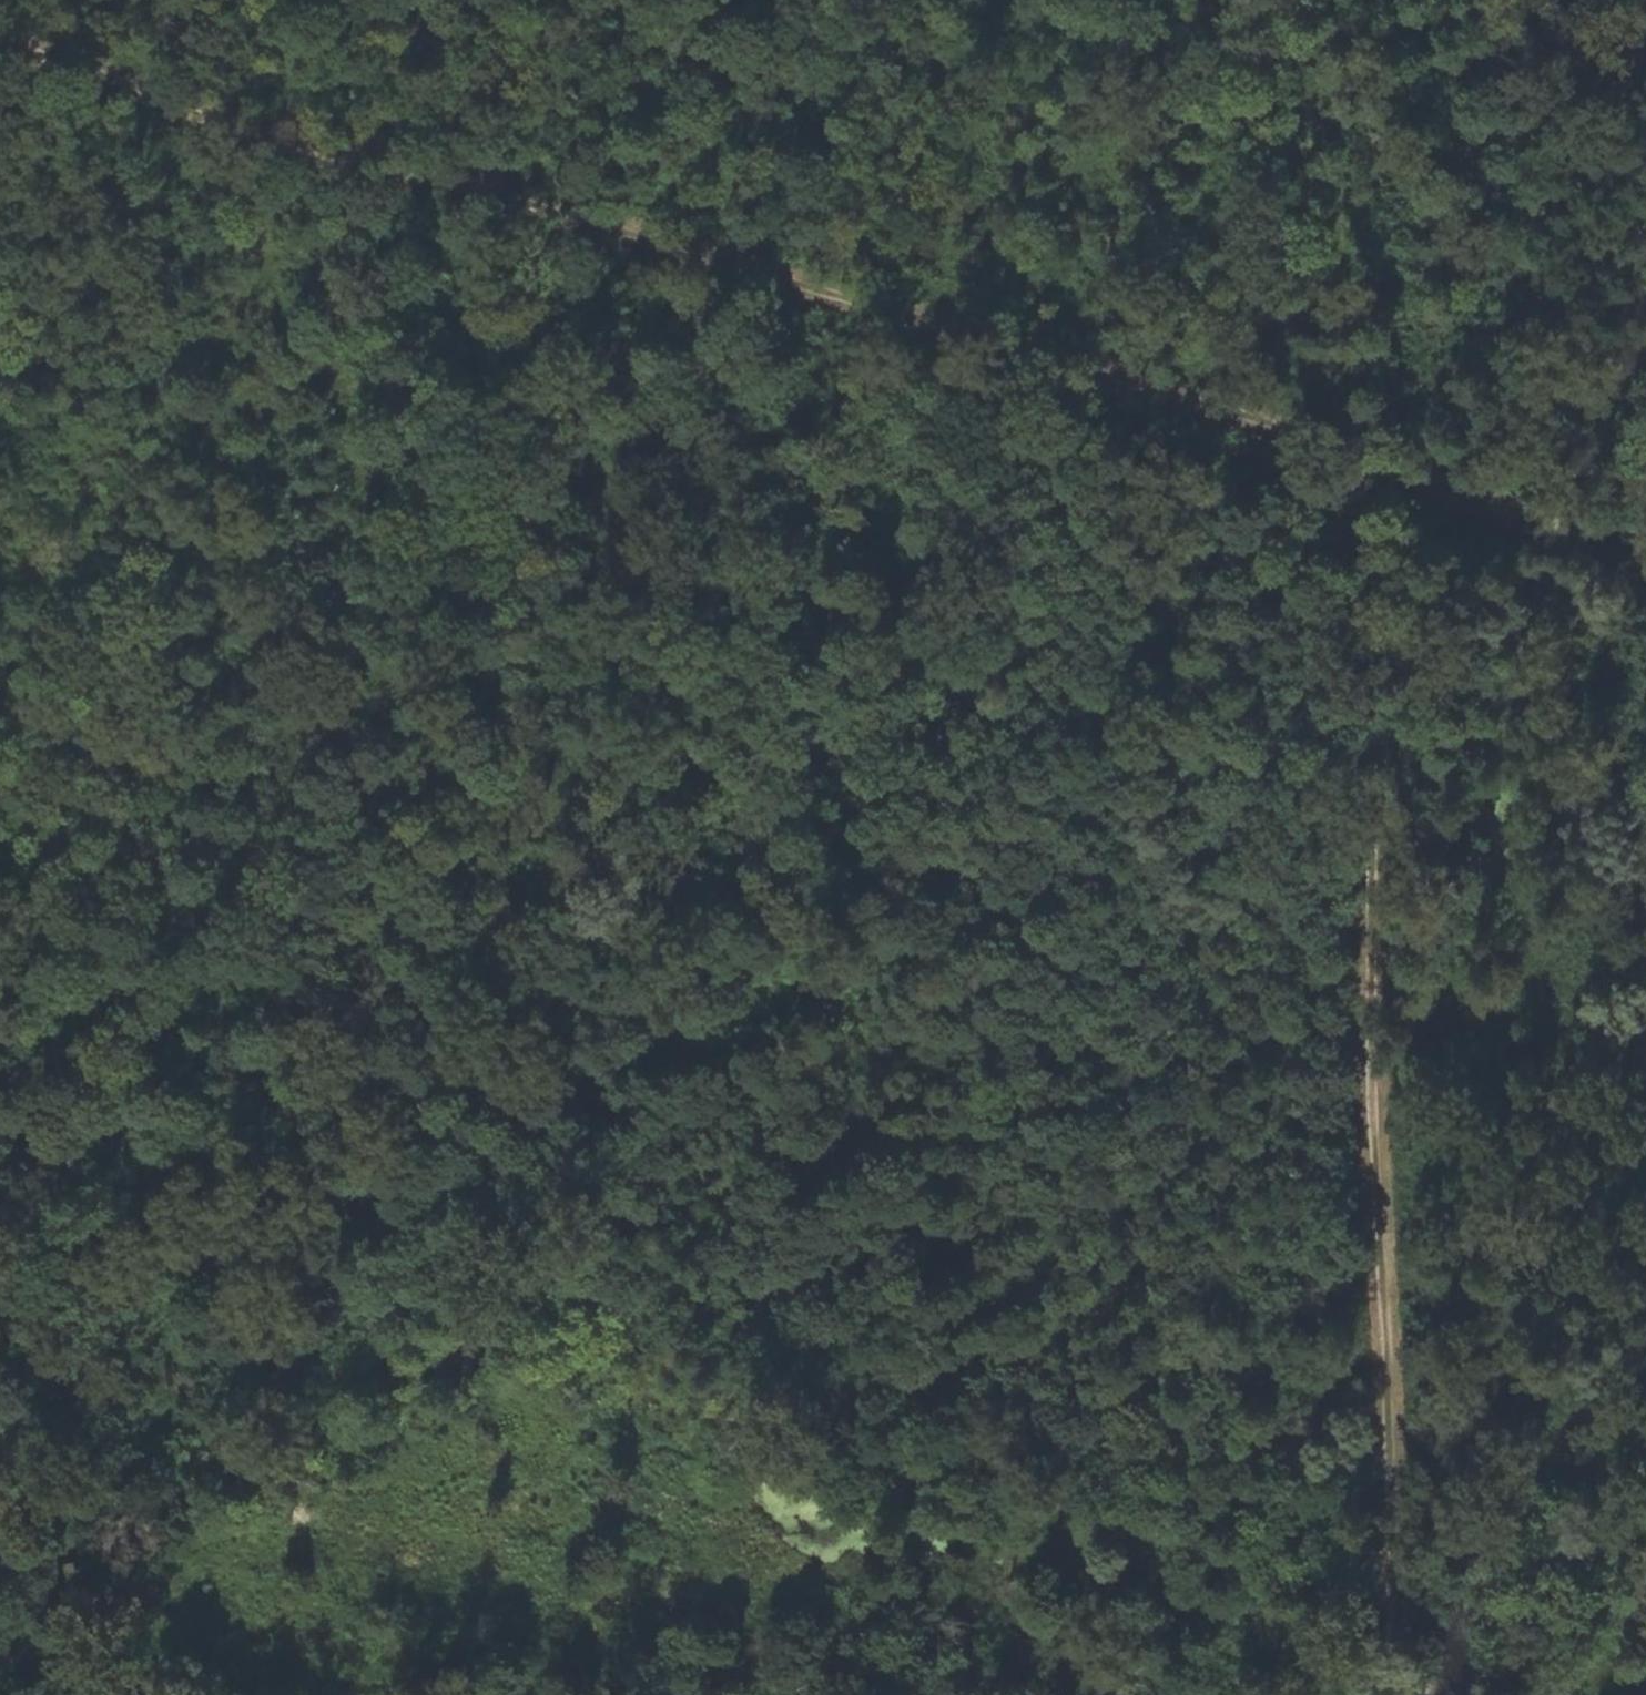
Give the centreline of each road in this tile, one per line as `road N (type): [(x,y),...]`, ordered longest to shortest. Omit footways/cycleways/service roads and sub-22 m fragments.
road 1 (track): [(0,20),(91,54),(627,209),(1337,476)]
road 2 (track): [(1385,1694),(1337,476)]
road 3 (track): [(1337,476),(1645,567)]

